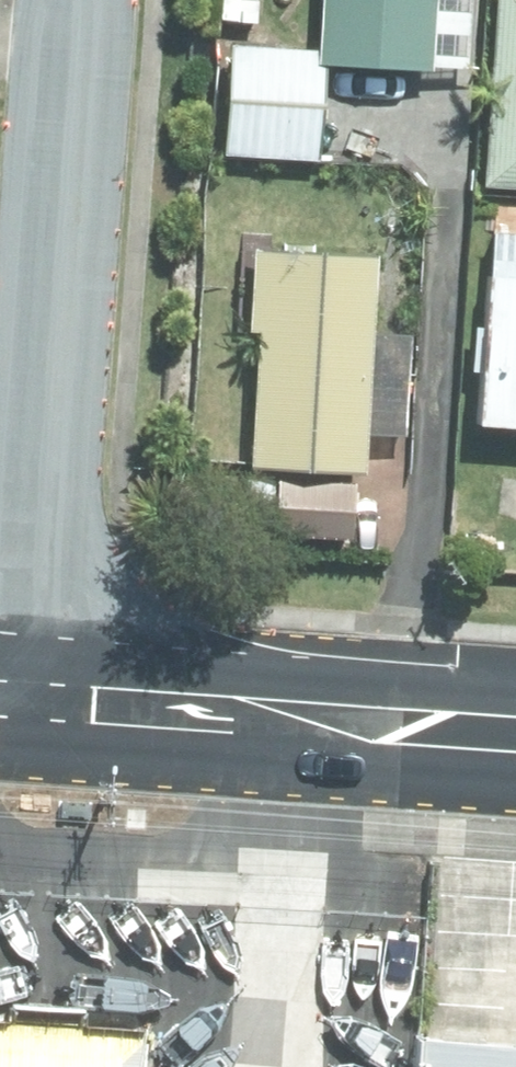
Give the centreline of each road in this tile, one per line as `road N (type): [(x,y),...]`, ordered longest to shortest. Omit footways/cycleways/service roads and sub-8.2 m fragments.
road 1 (residential): [(80,0),(23,704)]
road 2 (primary): [(23,704),(515,737)]

